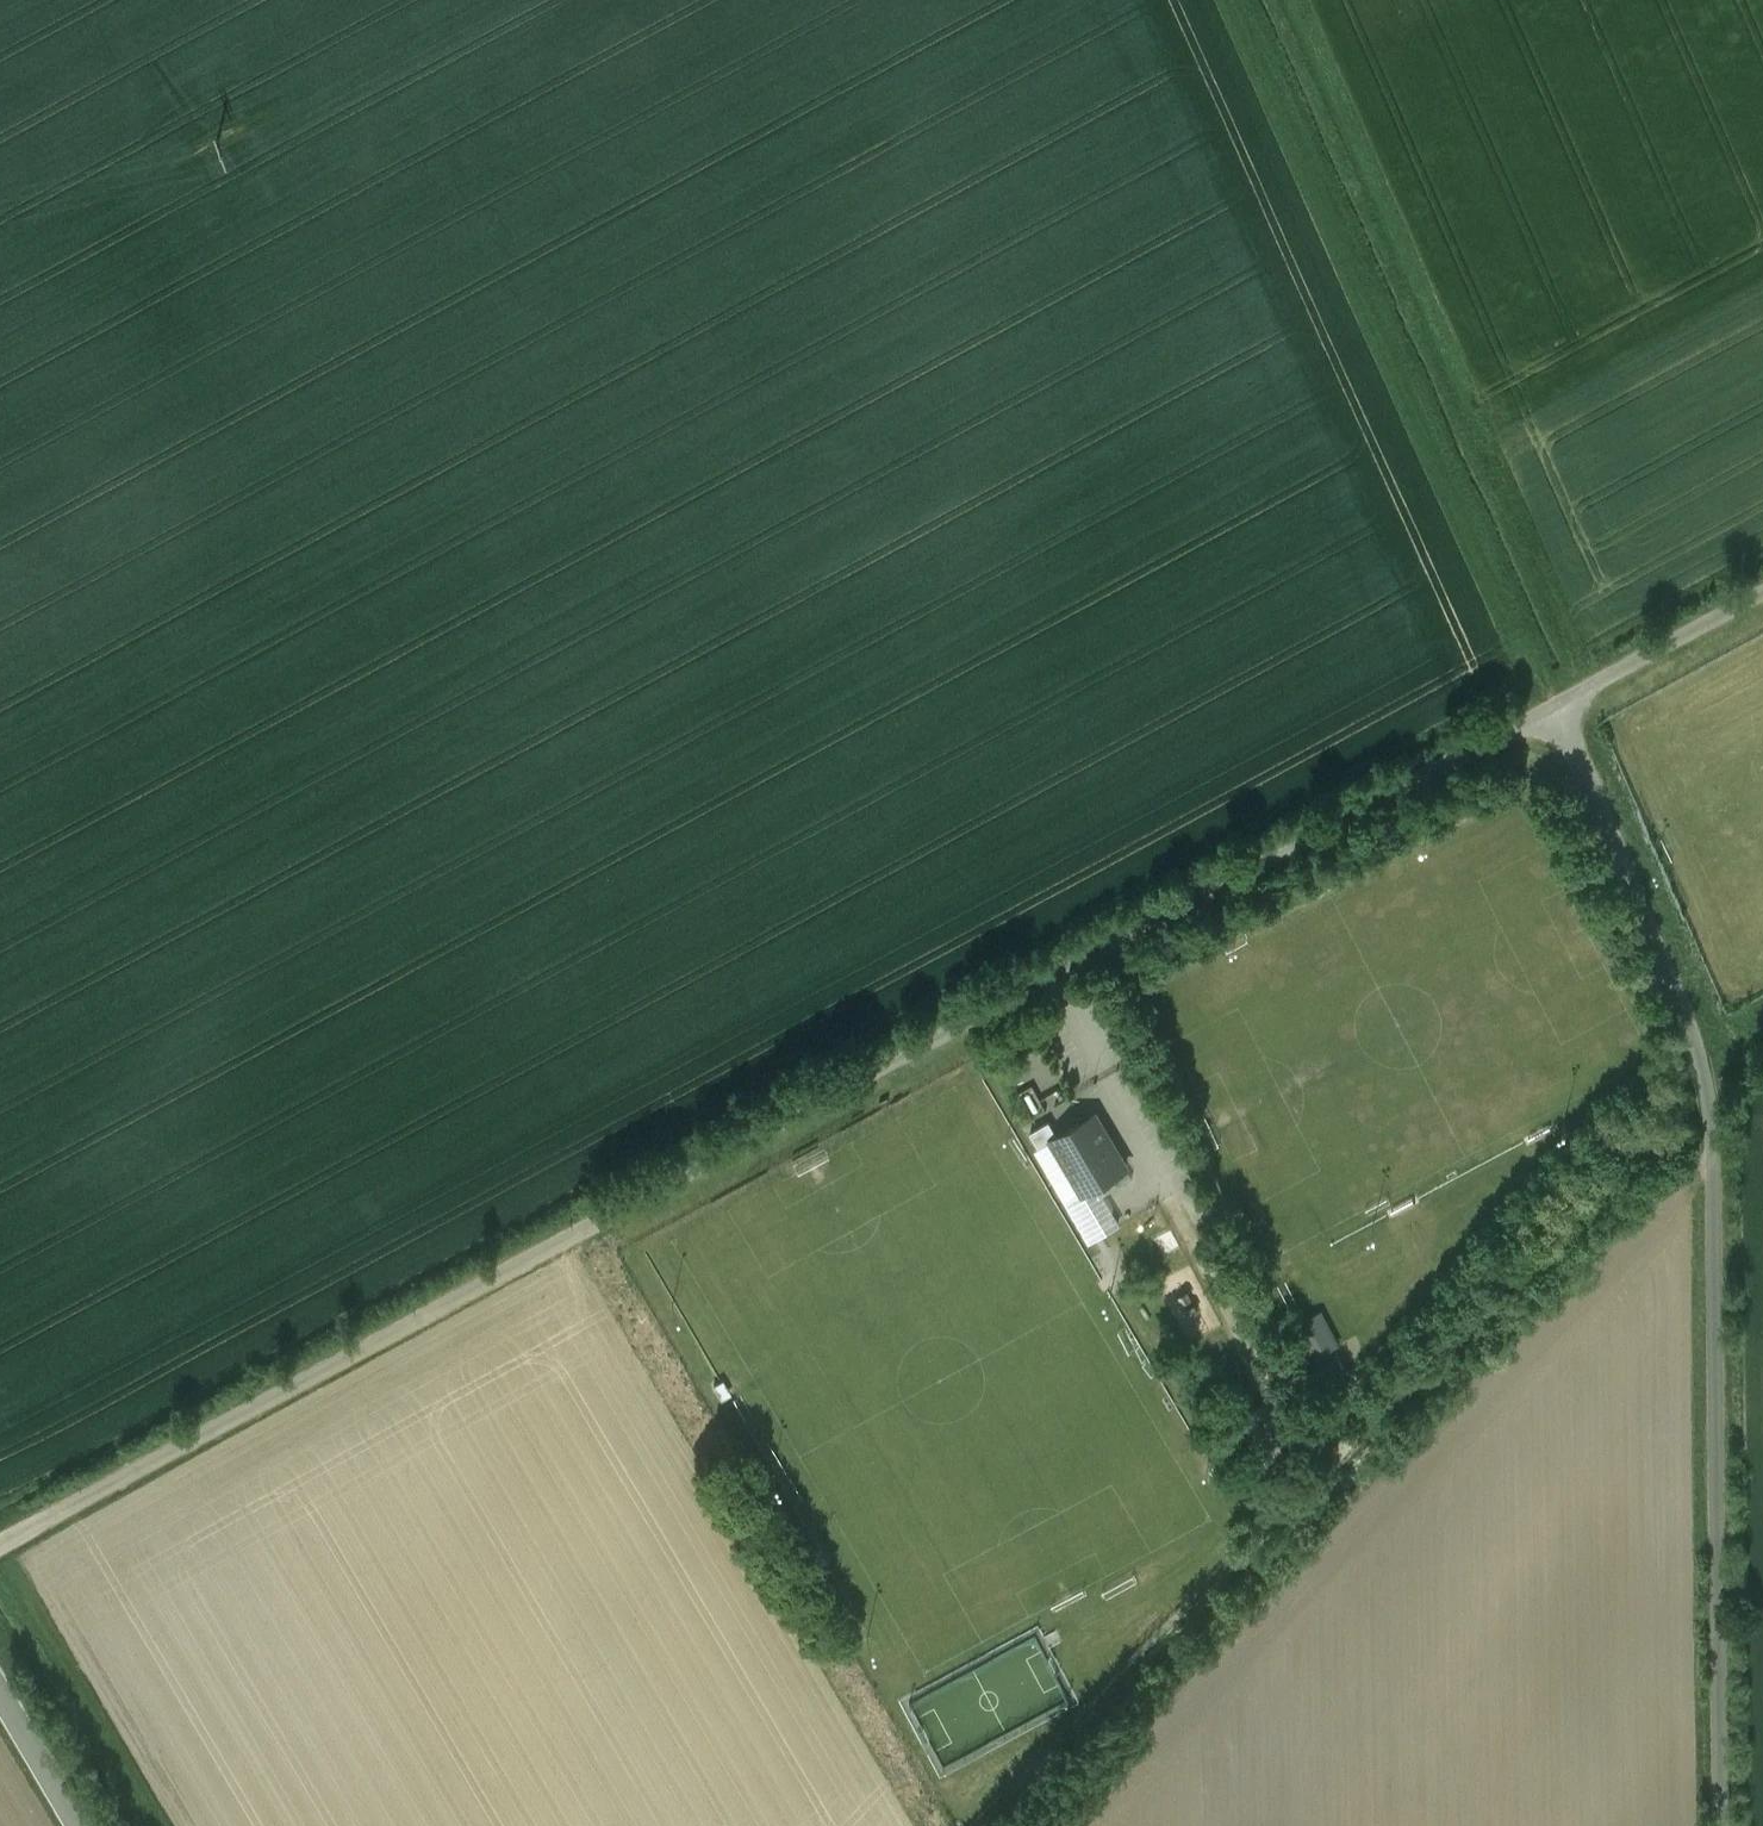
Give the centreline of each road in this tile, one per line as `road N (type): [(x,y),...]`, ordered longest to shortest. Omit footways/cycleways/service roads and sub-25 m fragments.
road 1 (unclassified): [(1549,709),(0,1539)]
road 2 (unclassified): [(1549,709),(1701,1050),(1715,1131),(1722,1825)]
road 3 (unclassified): [(1762,592),(1549,709)]
road 4 (tertiary): [(80,1825),(0,1691)]

